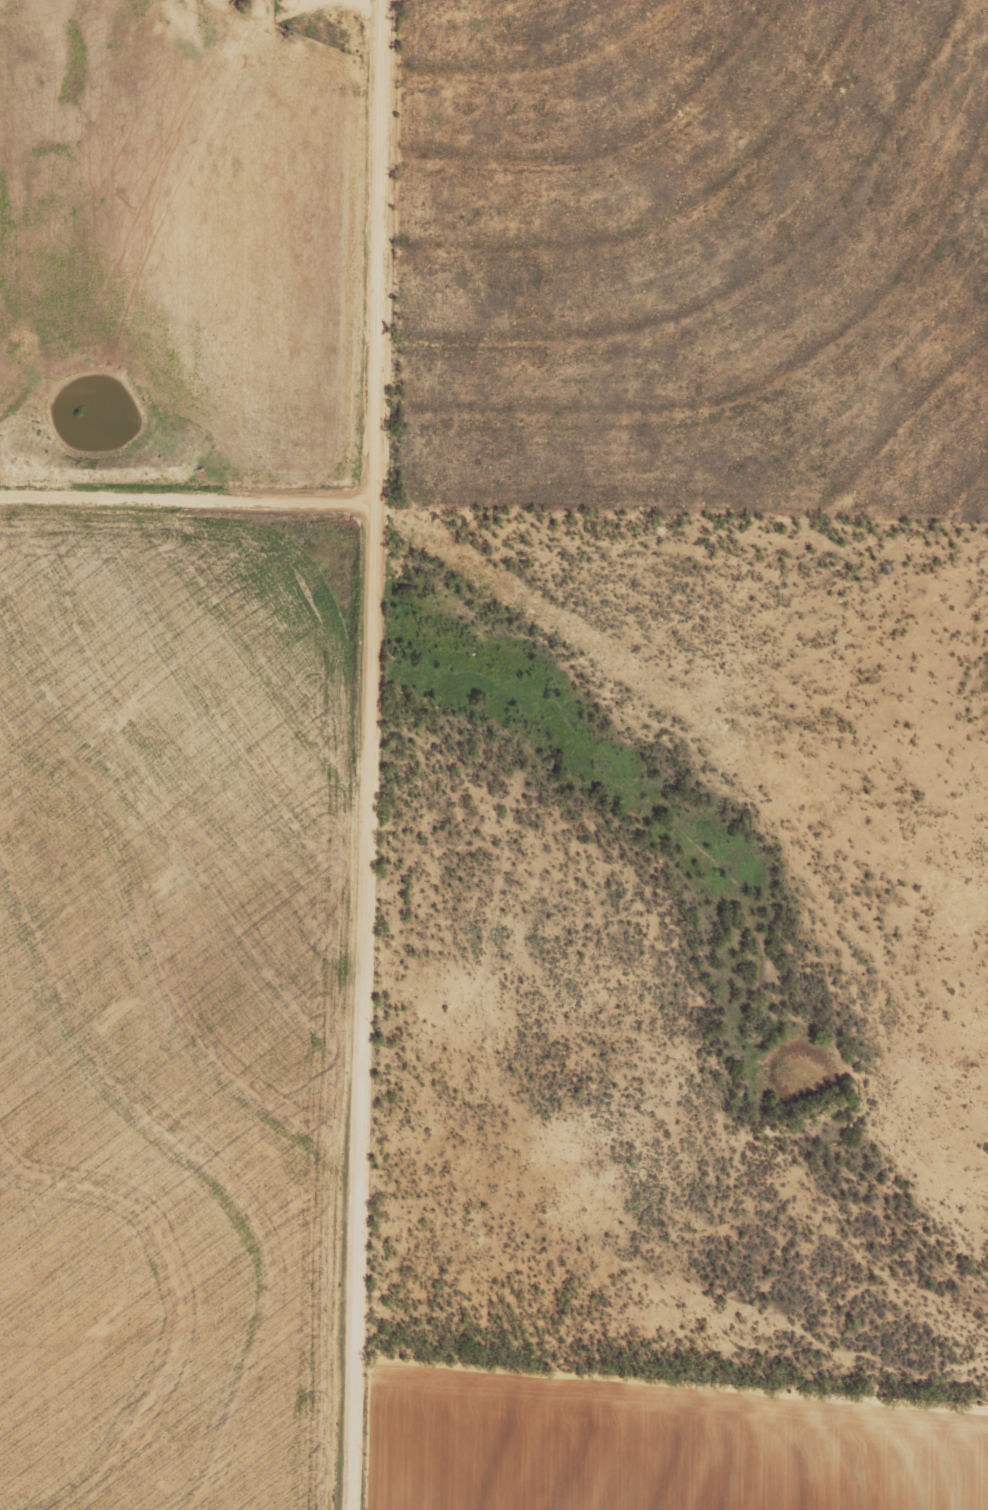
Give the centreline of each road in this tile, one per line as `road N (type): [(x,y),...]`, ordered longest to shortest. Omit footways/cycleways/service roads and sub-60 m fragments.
road 1 (residential): [(354,1509),(388,0)]
road 2 (residential): [(378,501),(0,494)]

